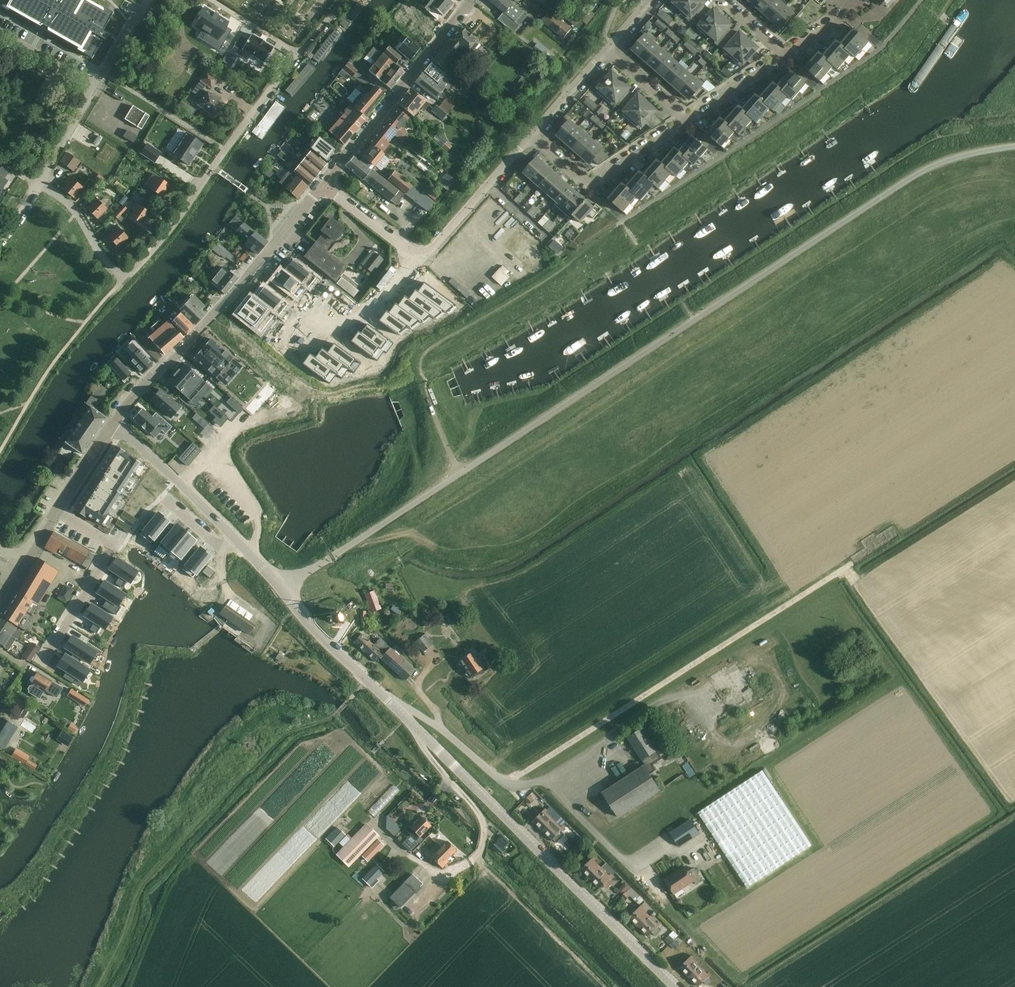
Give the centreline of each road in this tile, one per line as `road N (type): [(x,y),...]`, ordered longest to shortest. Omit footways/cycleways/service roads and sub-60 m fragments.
road 1 (track): [(276,584),(332,558),(915,175),(958,157),(1014,147)]
road 2 (tertiary): [(674,986),(322,638),(231,535)]
road 3 (residential): [(39,183),(68,204),(127,279),(341,0)]
road 4 (track): [(895,535),(506,784)]
road 5 (unclassified): [(111,425),(321,185)]
road 6 (unclassified): [(321,185),(472,0)]
road 7 (residential): [(55,513),(111,546),(42,664)]
road 8 (residential): [(531,137),(590,187),(688,122)]
road 9 (residential): [(413,254),(422,261),(531,137)]
road 10 (tertiary): [(231,535),(111,425)]
road 11 (residential): [(413,254),(347,330),(314,345)]

